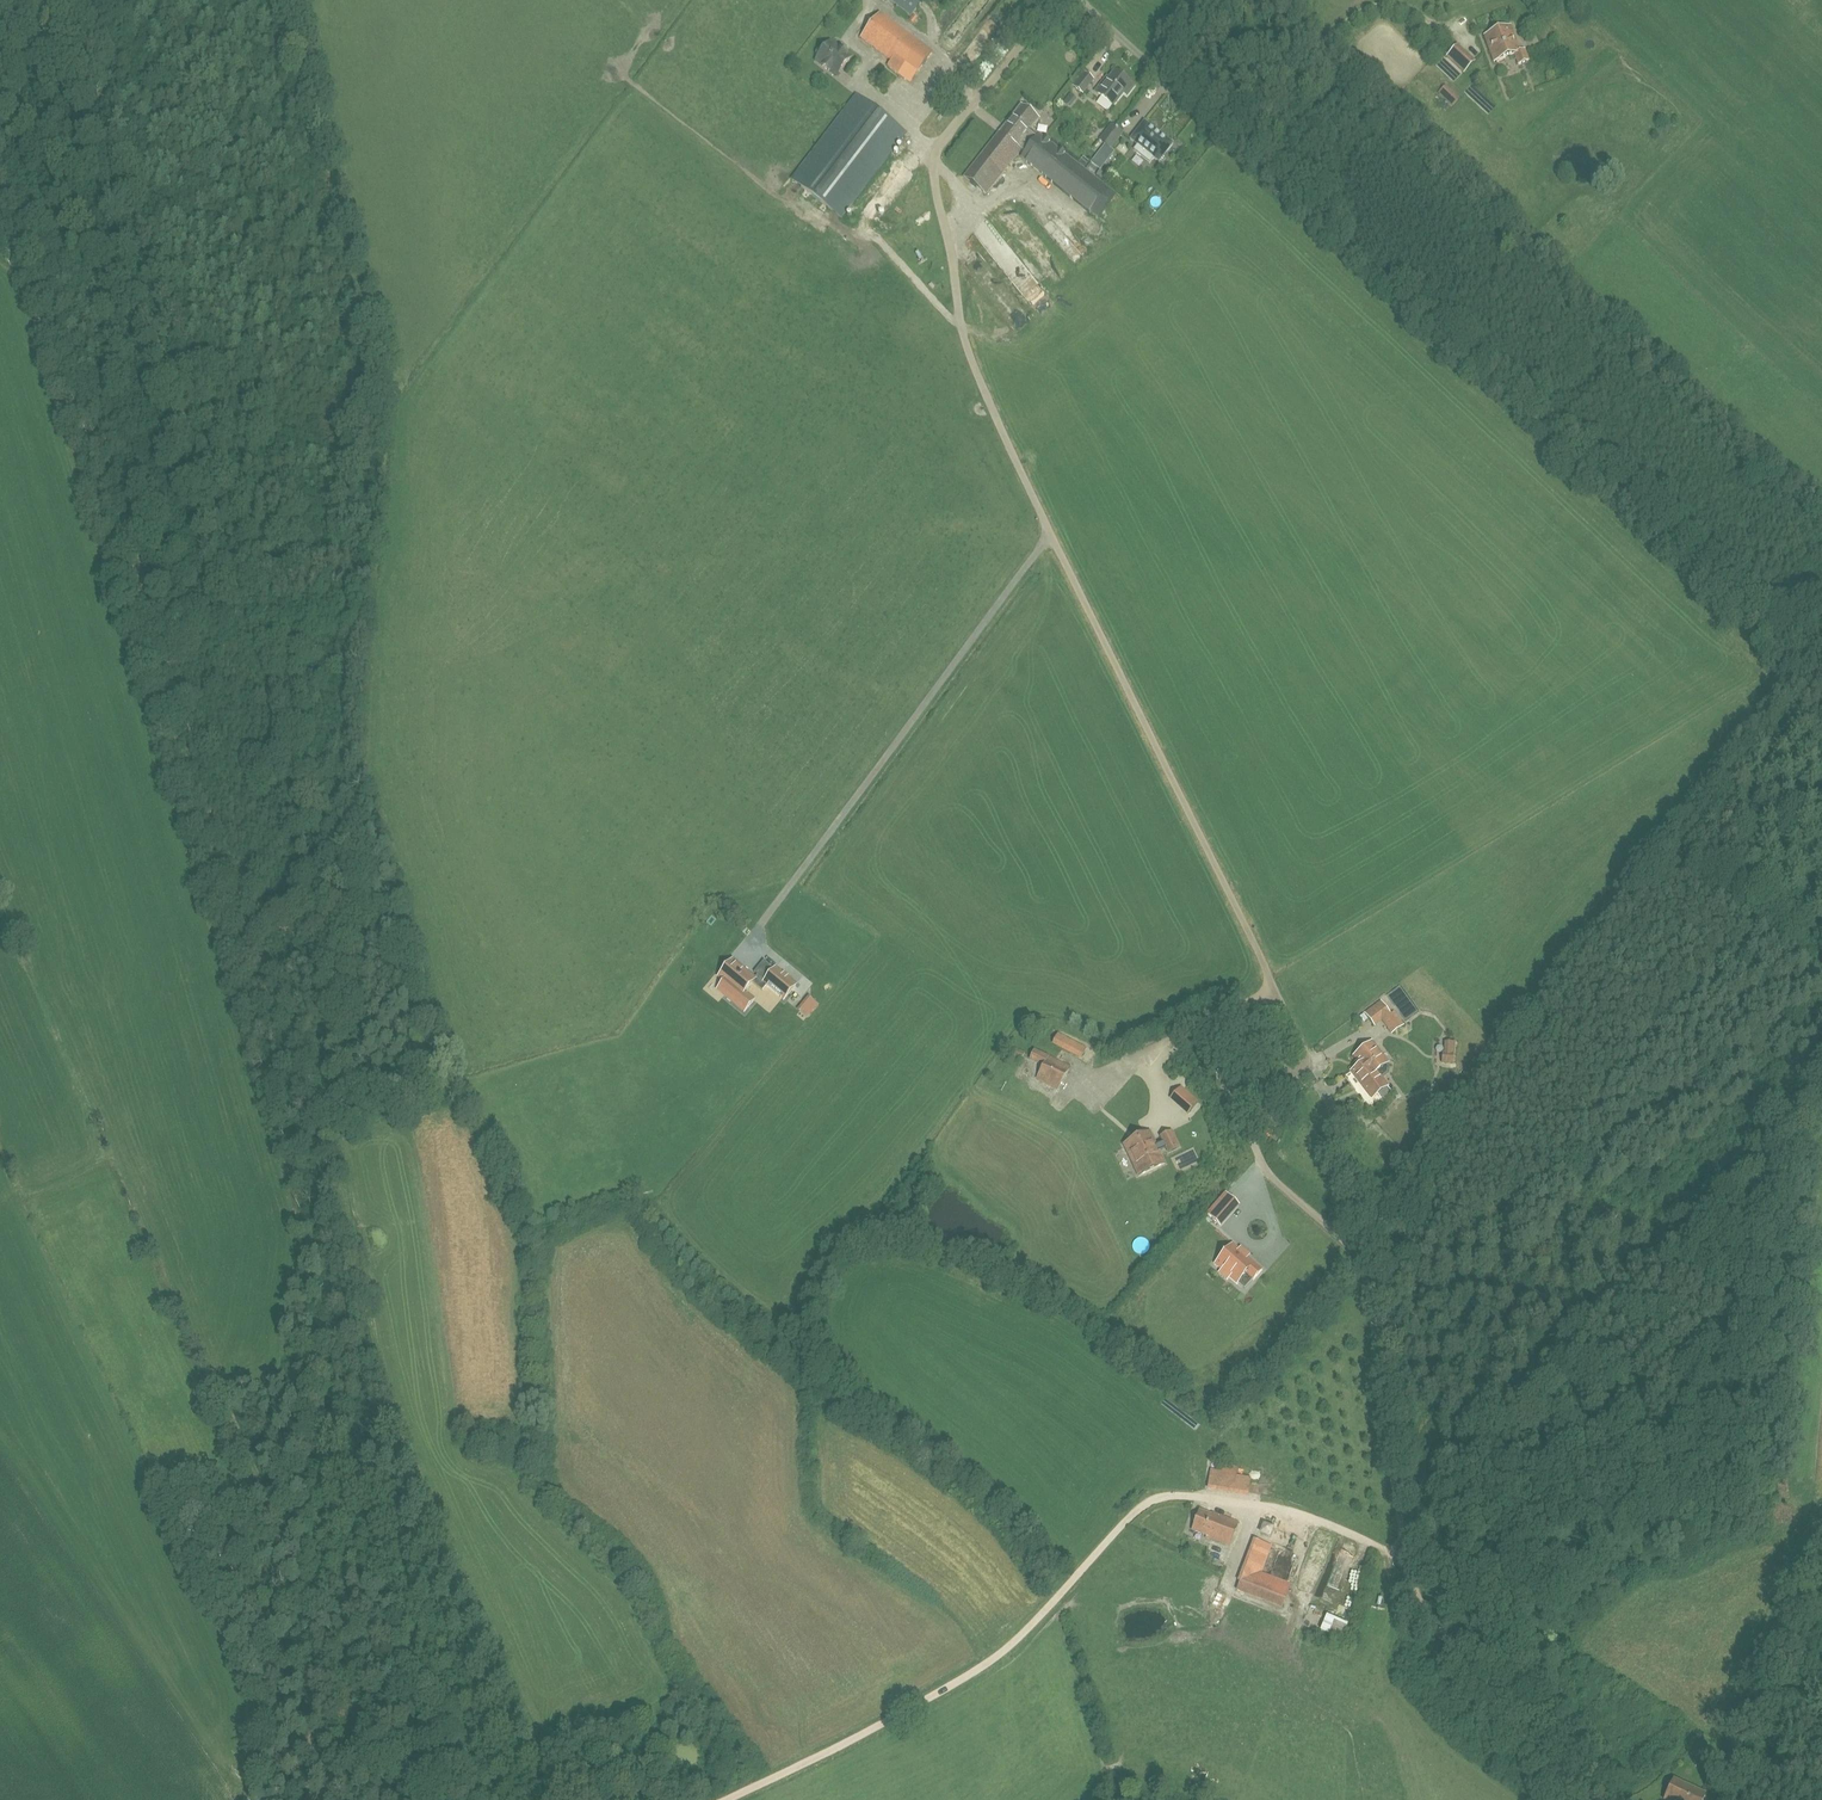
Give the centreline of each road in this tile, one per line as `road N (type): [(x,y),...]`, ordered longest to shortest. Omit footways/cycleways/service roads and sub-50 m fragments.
road 1 (unclassified): [(1821,670),(1795,661),(1077,0)]

